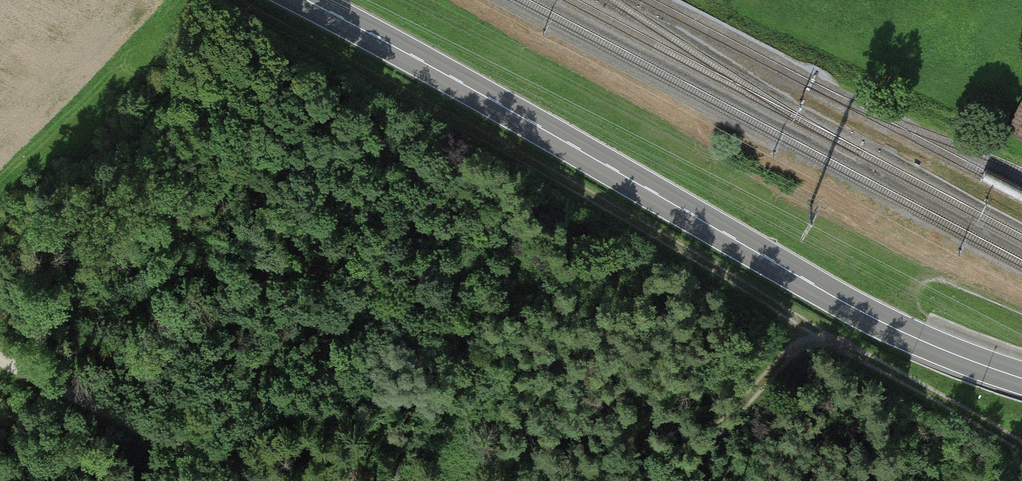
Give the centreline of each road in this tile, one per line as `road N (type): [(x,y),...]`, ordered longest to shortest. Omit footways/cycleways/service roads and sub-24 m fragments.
road 1 (track): [(1021,446),(236,0)]
road 2 (primary): [(306,0),(848,304),(1021,378)]
road 3 (track): [(0,355),(262,480)]
road 4 (track): [(670,480),(812,329)]

